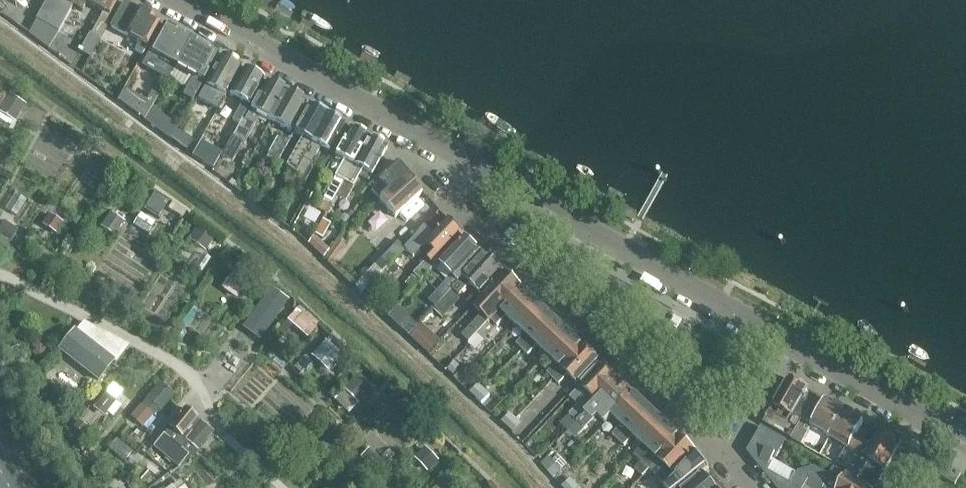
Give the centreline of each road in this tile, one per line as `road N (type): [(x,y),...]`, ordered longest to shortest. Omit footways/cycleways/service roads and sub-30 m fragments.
road 1 (residential): [(605,238),(181,0)]
road 2 (residential): [(795,348),(605,238)]
road 3 (residential): [(717,472),(576,332)]
road 4 (residential): [(931,425),(795,348)]
road 5 (residential): [(717,472),(795,348)]
road 6 (residential): [(545,298),(444,200)]

